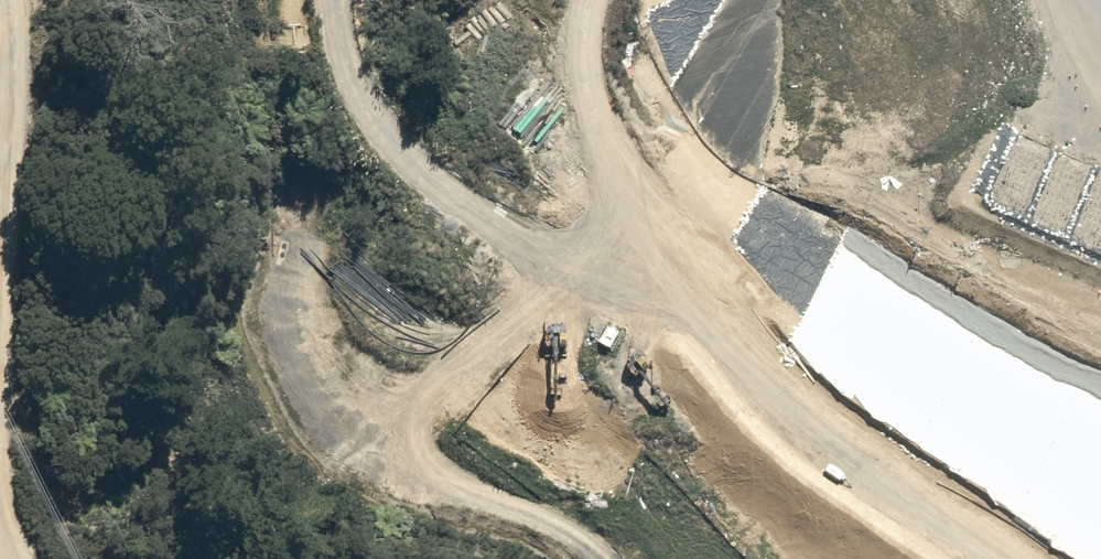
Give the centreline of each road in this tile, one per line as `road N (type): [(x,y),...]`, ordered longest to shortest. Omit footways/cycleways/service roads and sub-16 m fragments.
road 1 (track): [(996,558),(644,296),(467,221),(328,29),(335,0)]
road 2 (track): [(603,558),(480,497),(431,462),(427,399),(493,350),(644,296),(575,0)]

